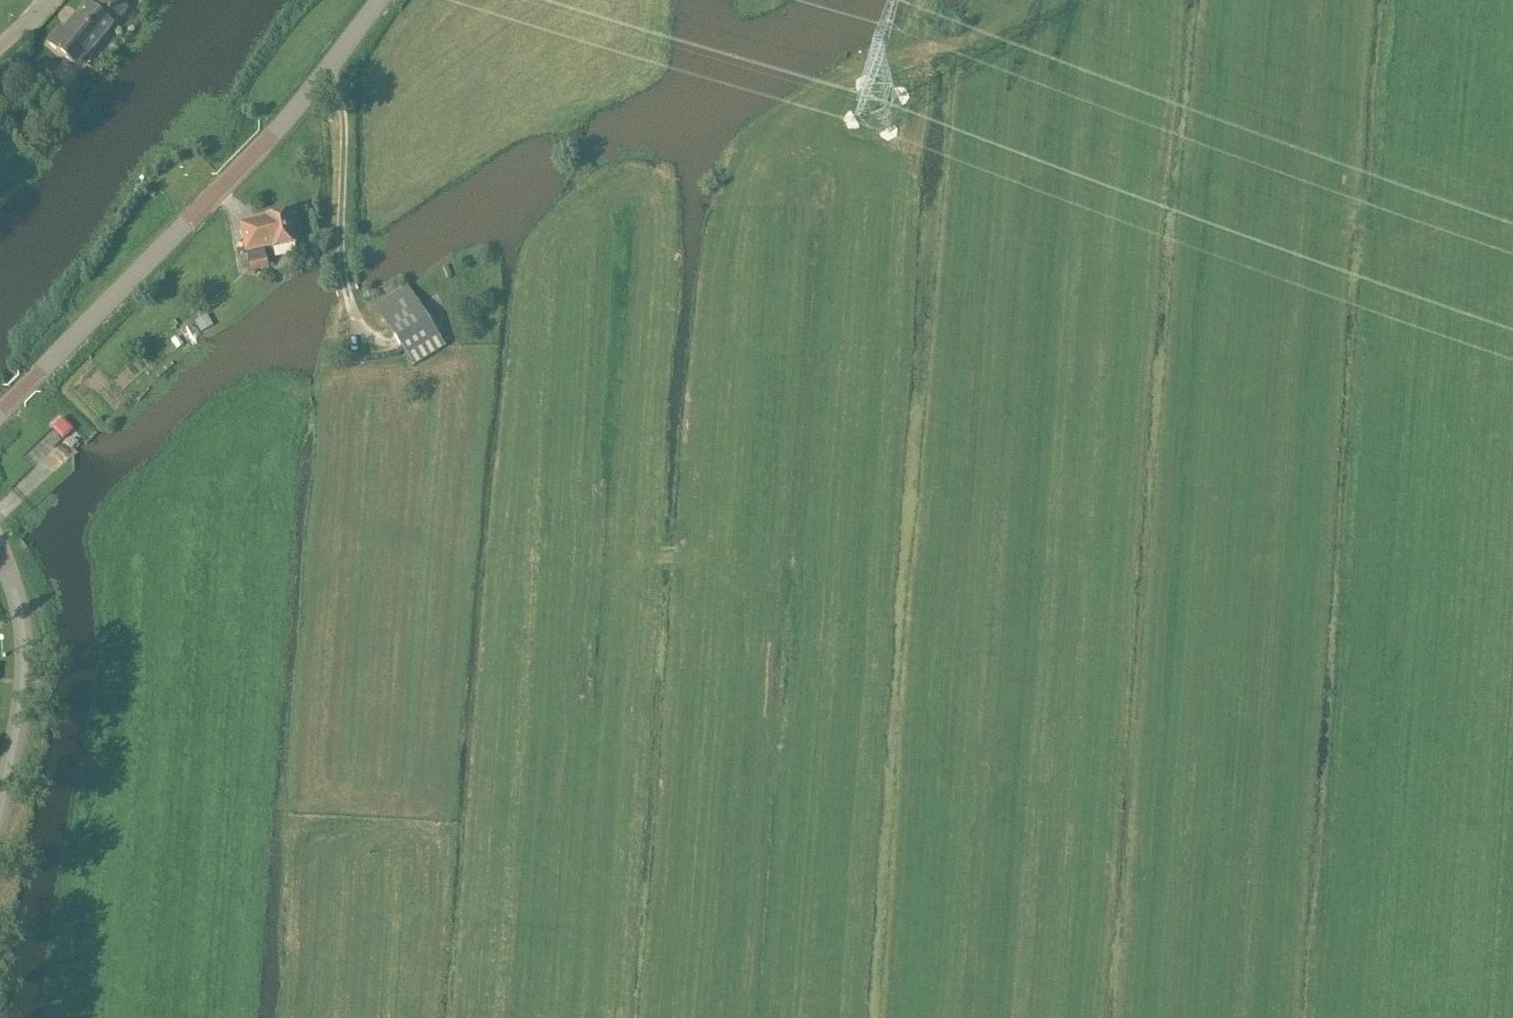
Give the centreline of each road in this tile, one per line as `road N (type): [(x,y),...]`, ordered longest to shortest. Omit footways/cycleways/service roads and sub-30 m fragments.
road 1 (tertiary): [(0,410),(276,130),(380,0)]
road 2 (track): [(1359,0),(1323,453)]
road 3 (track): [(1512,222),(1341,201),(1153,192)]
road 4 (unclassified): [(0,806),(25,643),(0,555)]

